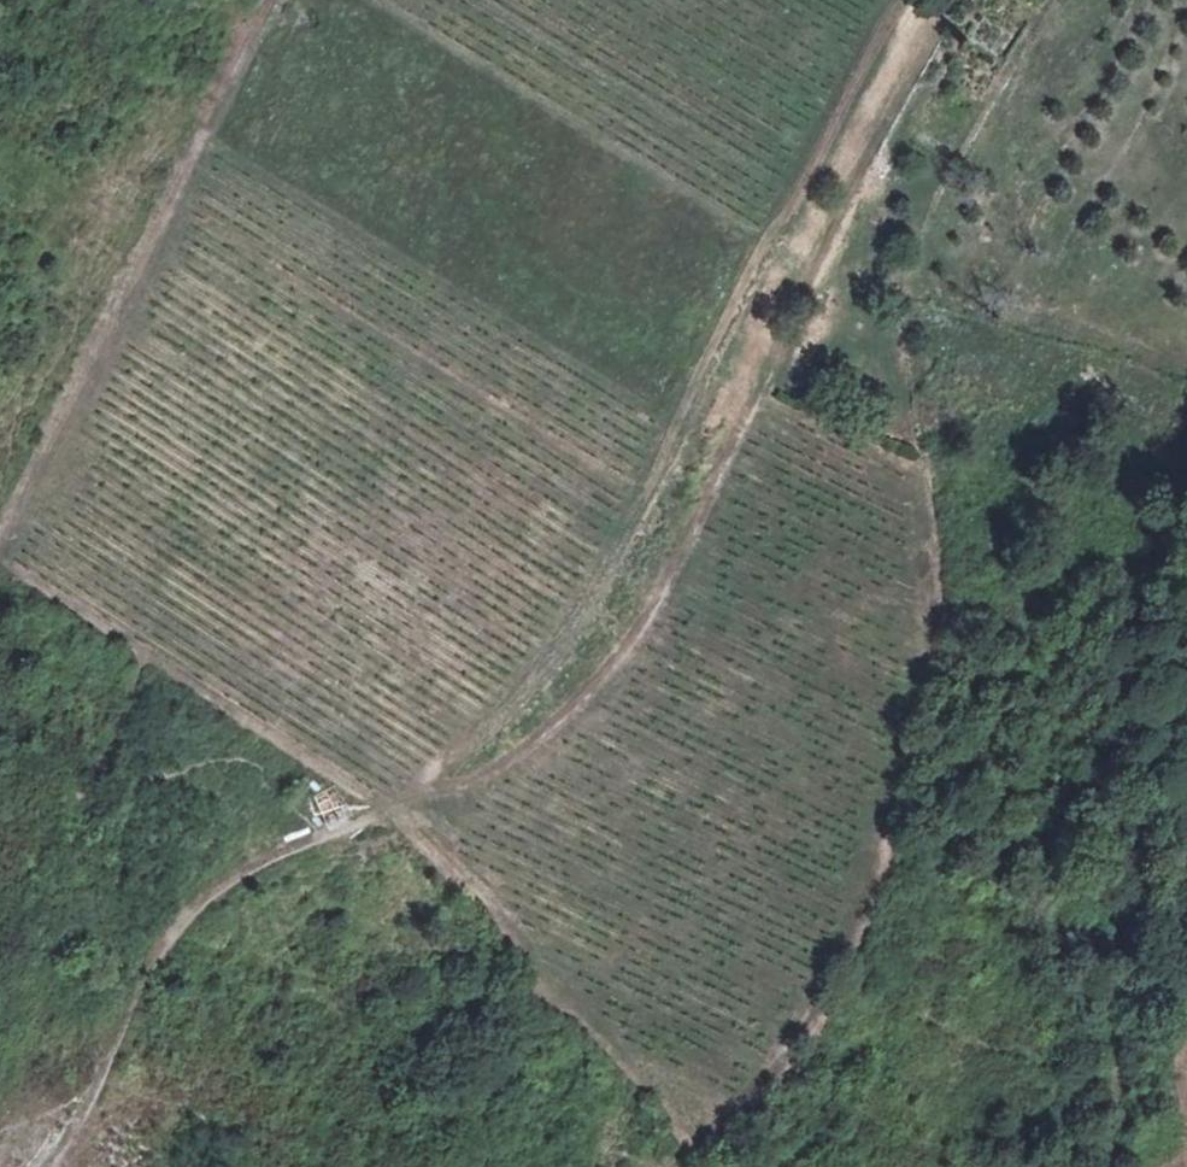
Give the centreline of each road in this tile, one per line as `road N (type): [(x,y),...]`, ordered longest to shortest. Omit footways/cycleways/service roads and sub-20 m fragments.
road 1 (track): [(754,406),(721,458),(674,576),(607,675),(548,735),(482,776),(276,854),(211,890),(149,968),(84,1115),(48,1166)]
road 2 (track): [(0,548),(109,340),(264,0)]
road 3 (track): [(1103,1166),(1108,1036),(1186,674)]

